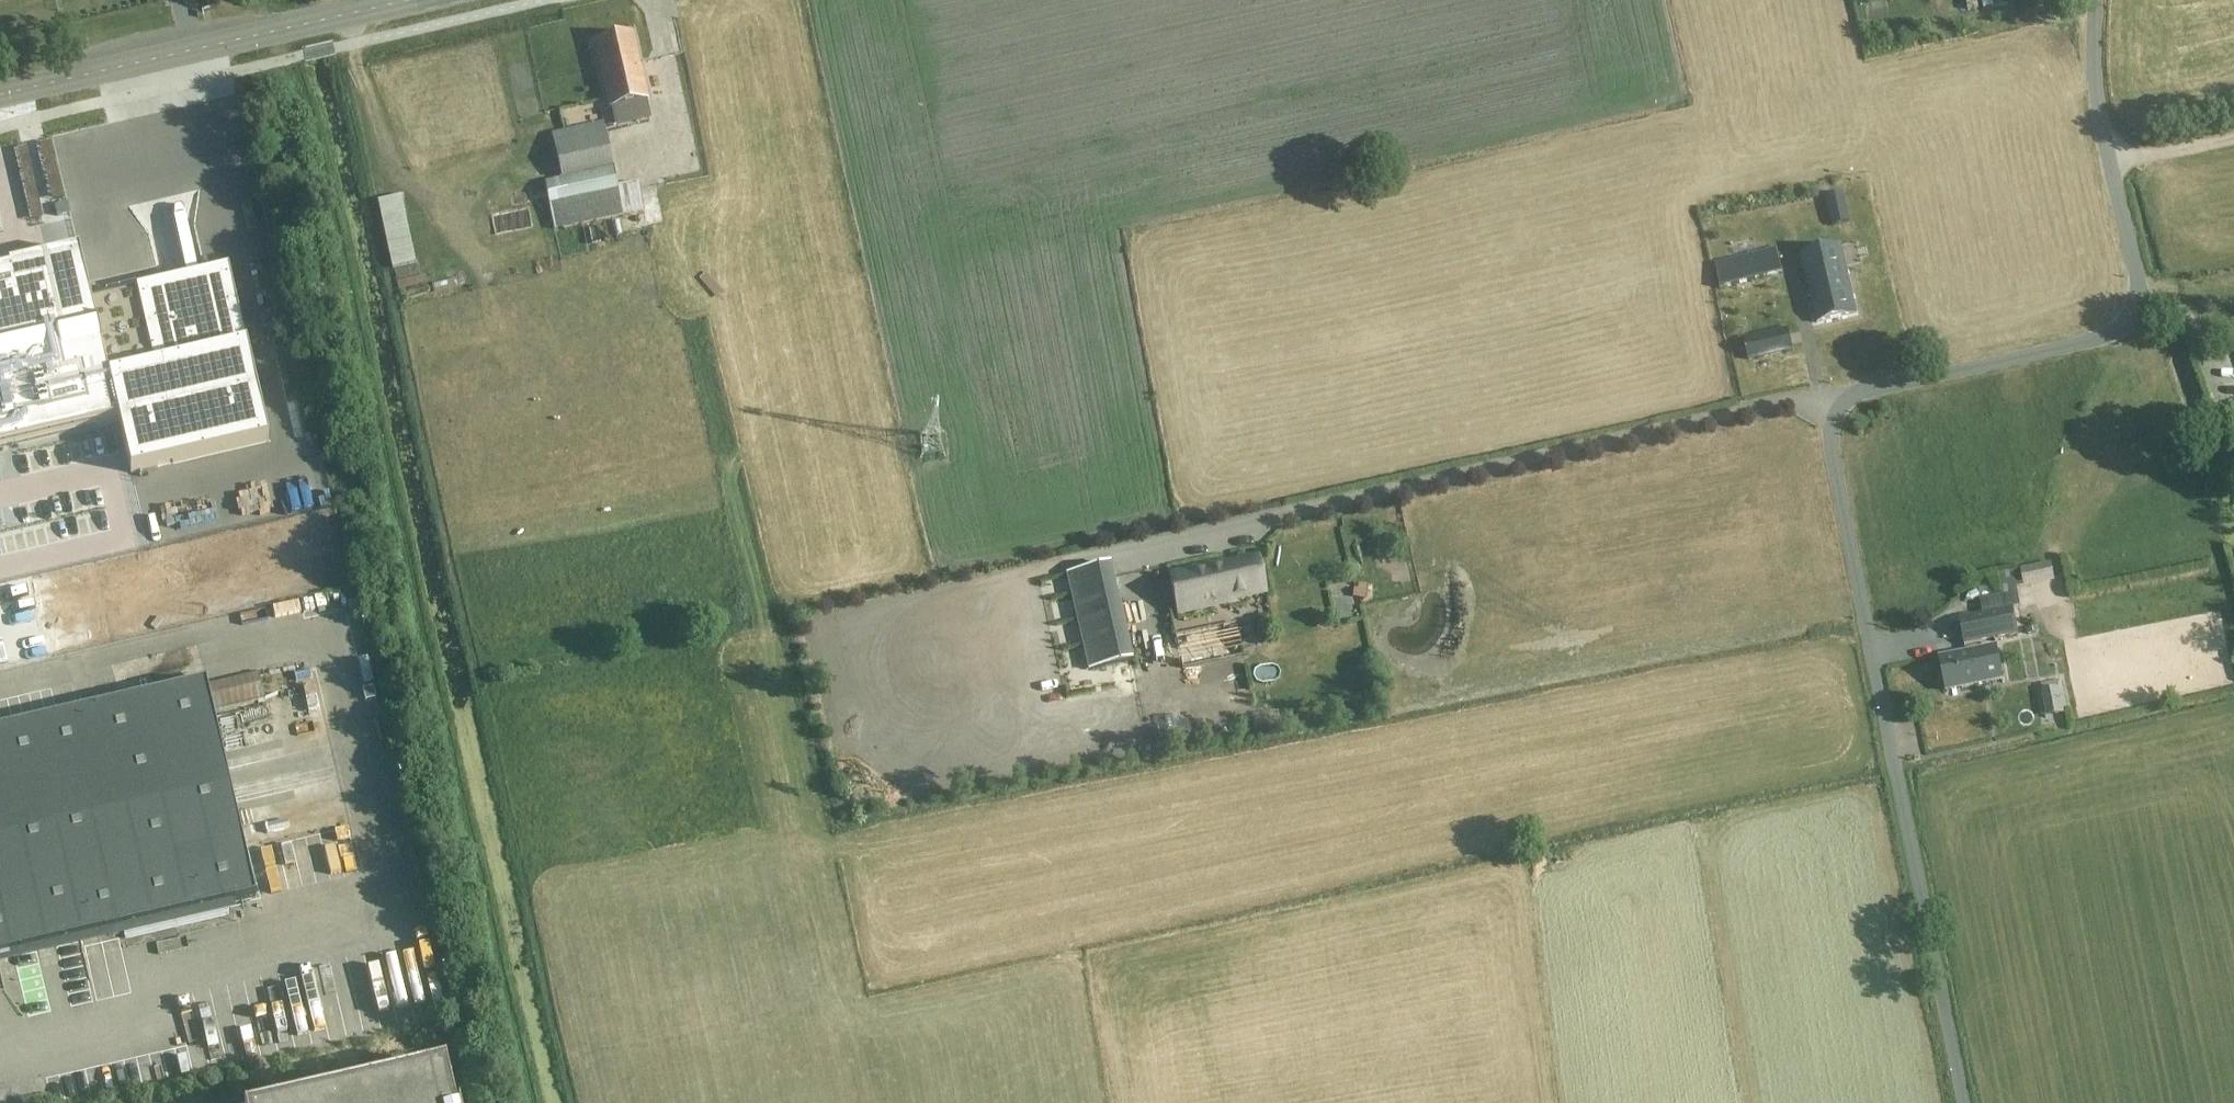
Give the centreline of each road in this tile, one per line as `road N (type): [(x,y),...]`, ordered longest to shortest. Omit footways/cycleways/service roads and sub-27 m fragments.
road 1 (unclassified): [(1964,1102),(1829,435),(1837,410),(1864,390),(2084,340),(2127,320),(2136,281),(2093,92),(2090,0)]
road 2 (primary): [(0,92),(402,0)]
road 3 (track): [(2109,164),(2233,136)]

